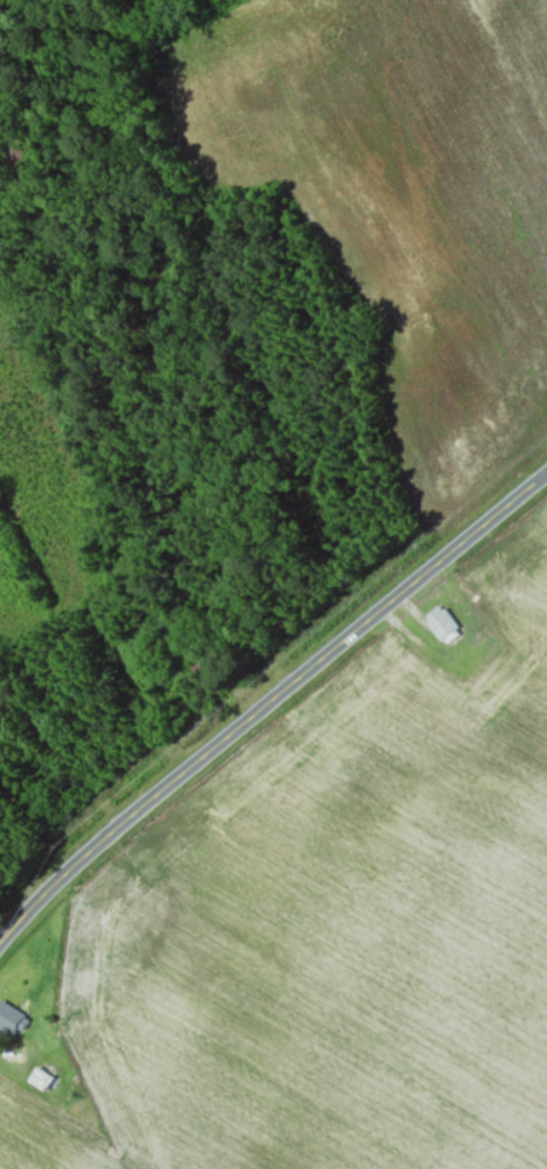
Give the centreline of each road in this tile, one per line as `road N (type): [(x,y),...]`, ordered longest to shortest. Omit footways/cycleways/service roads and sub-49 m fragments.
road 1 (residential): [(0,941),(188,768),(546,472)]

